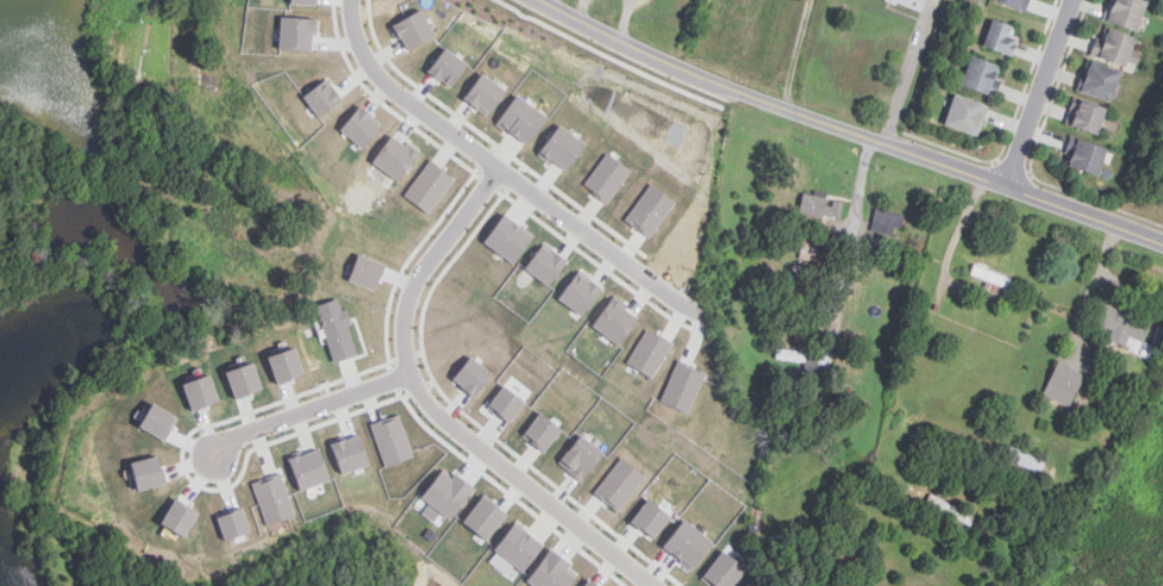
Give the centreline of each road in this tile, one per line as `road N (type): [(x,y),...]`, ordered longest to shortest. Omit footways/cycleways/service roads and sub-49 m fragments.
road 1 (residential): [(546,0),(751,95),(1162,244)]
road 2 (residential): [(499,173),(411,292),(405,355),(412,375),(456,431),(651,585)]
road 3 (residential): [(351,0),(365,58),(384,83),(683,308)]
road 4 (residential): [(412,375),(238,436),(213,456)]
road 5 (residential): [(1008,185),(1075,0)]

